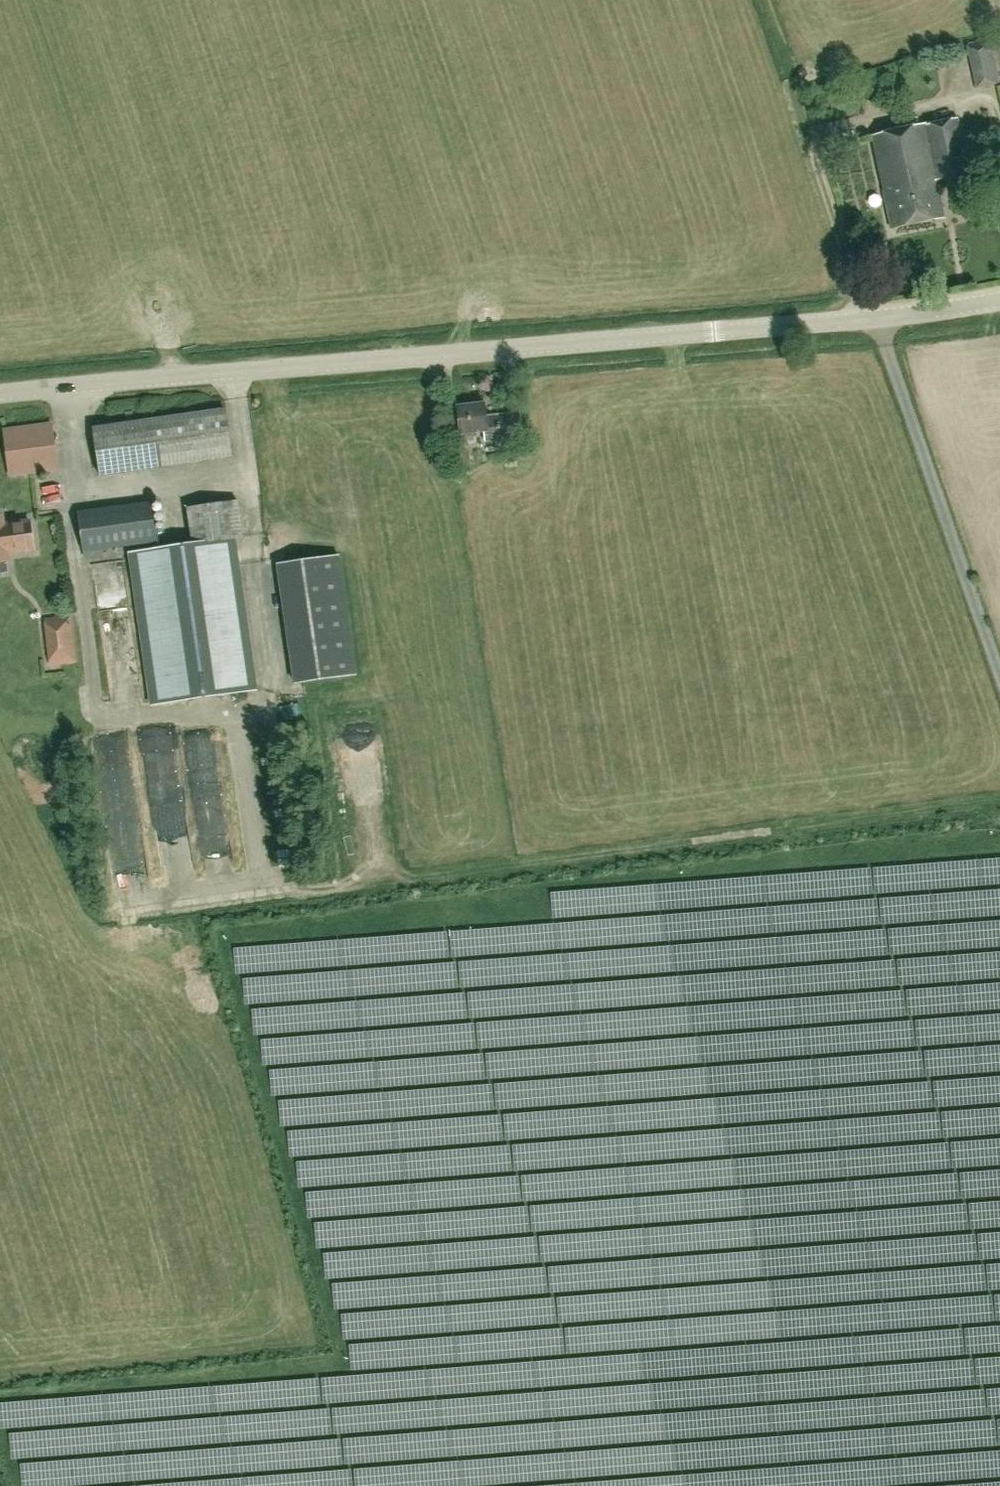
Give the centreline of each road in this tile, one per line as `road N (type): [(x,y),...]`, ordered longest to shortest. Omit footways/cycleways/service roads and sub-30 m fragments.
road 1 (unclassified): [(999,300),(813,326),(0,396)]
road 2 (track): [(879,319),(999,673)]

